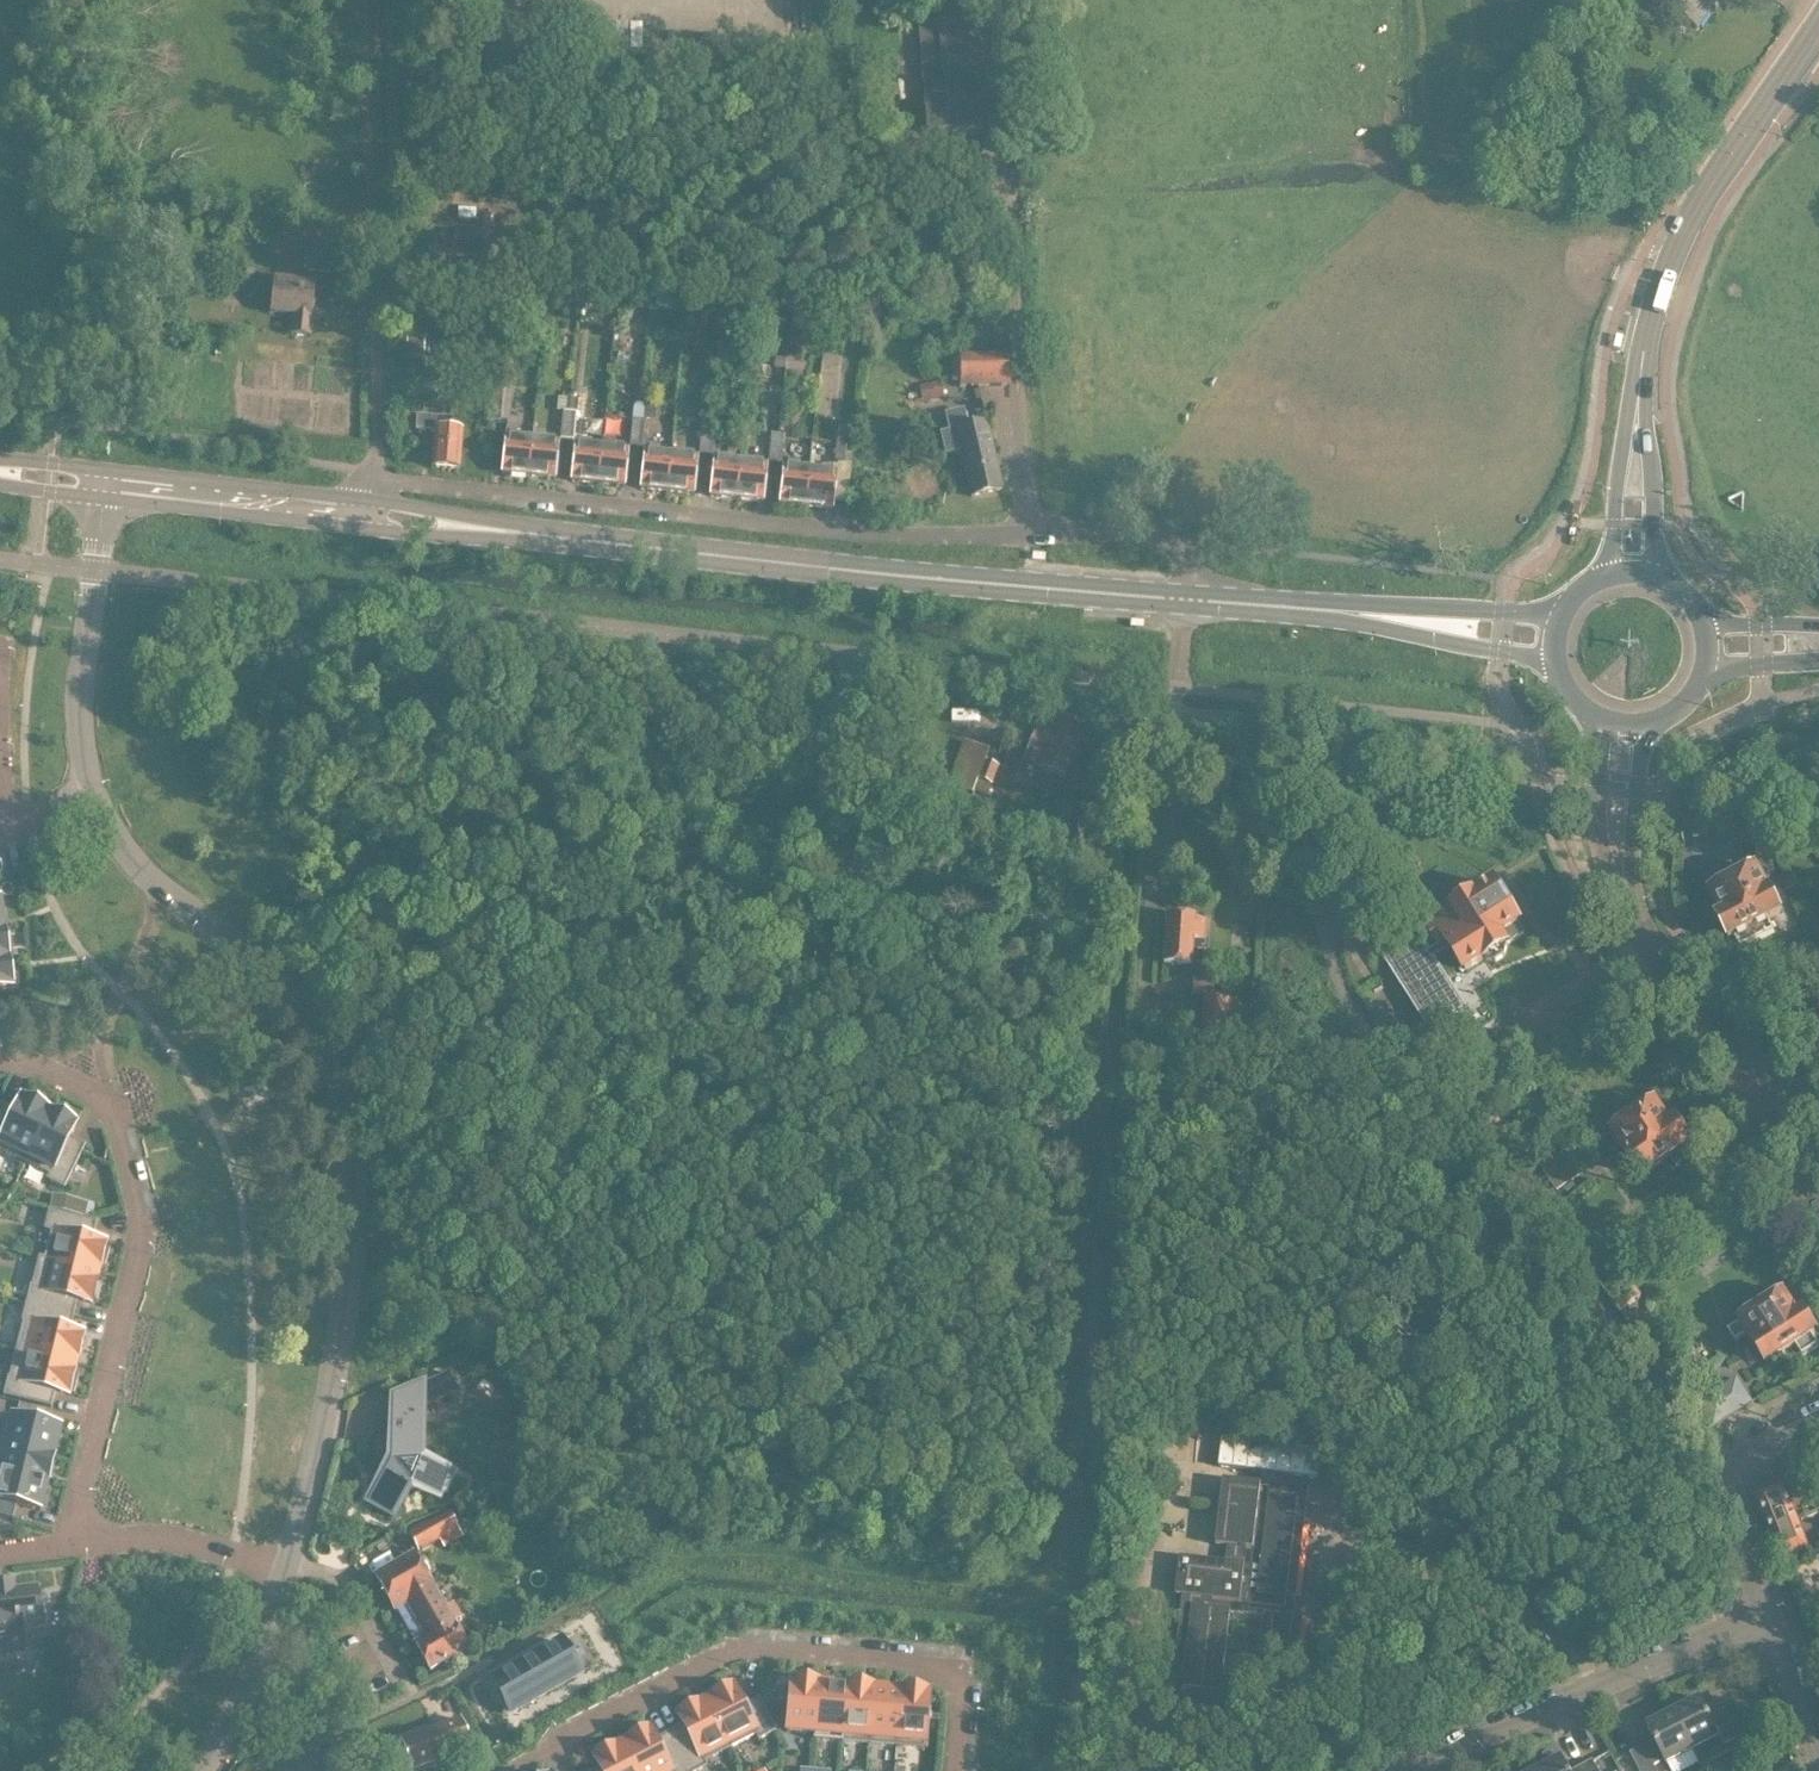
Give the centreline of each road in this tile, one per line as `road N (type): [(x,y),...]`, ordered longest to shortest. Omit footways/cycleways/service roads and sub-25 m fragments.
road 1 (secondary): [(105,485),(789,564),(1553,636)]
road 2 (residential): [(286,1567),(349,1280),(347,1167),(334,1073),(284,992),(144,873),(93,799)]
road 3 (secondary): [(1631,571),(1642,354),(1666,263),(1704,189),(1818,21)]
road 4 (residential): [(949,1770),(954,1700),(940,1673),(747,1650),(495,1770)]
road 5 (residential): [(0,1065),(32,1066),(95,1097),(118,1123),(141,1203),(65,1544)]
road 6 (tertiary): [(1818,1200),(1634,918),(1613,816),(1622,723)]
road 7 (residential): [(1409,1770),(1765,1613)]
road 8 (residential): [(1765,1613),(1721,1483),(1748,1432),(1818,1396)]
road 9 (residential): [(93,799),(80,731),(96,570)]
road 10 (residential): [(65,1544),(159,1538),(286,1567)]
road 11 (residential): [(200,1770),(252,1678),(286,1567)]
road 12 (residential): [(1818,1760),(1765,1613)]
road 13 (secondary): [(1622,723),(1678,706),(1702,668),(1705,639)]
road 14 (secondary): [(1553,636),(1556,671),(1575,701),(1622,723)]

